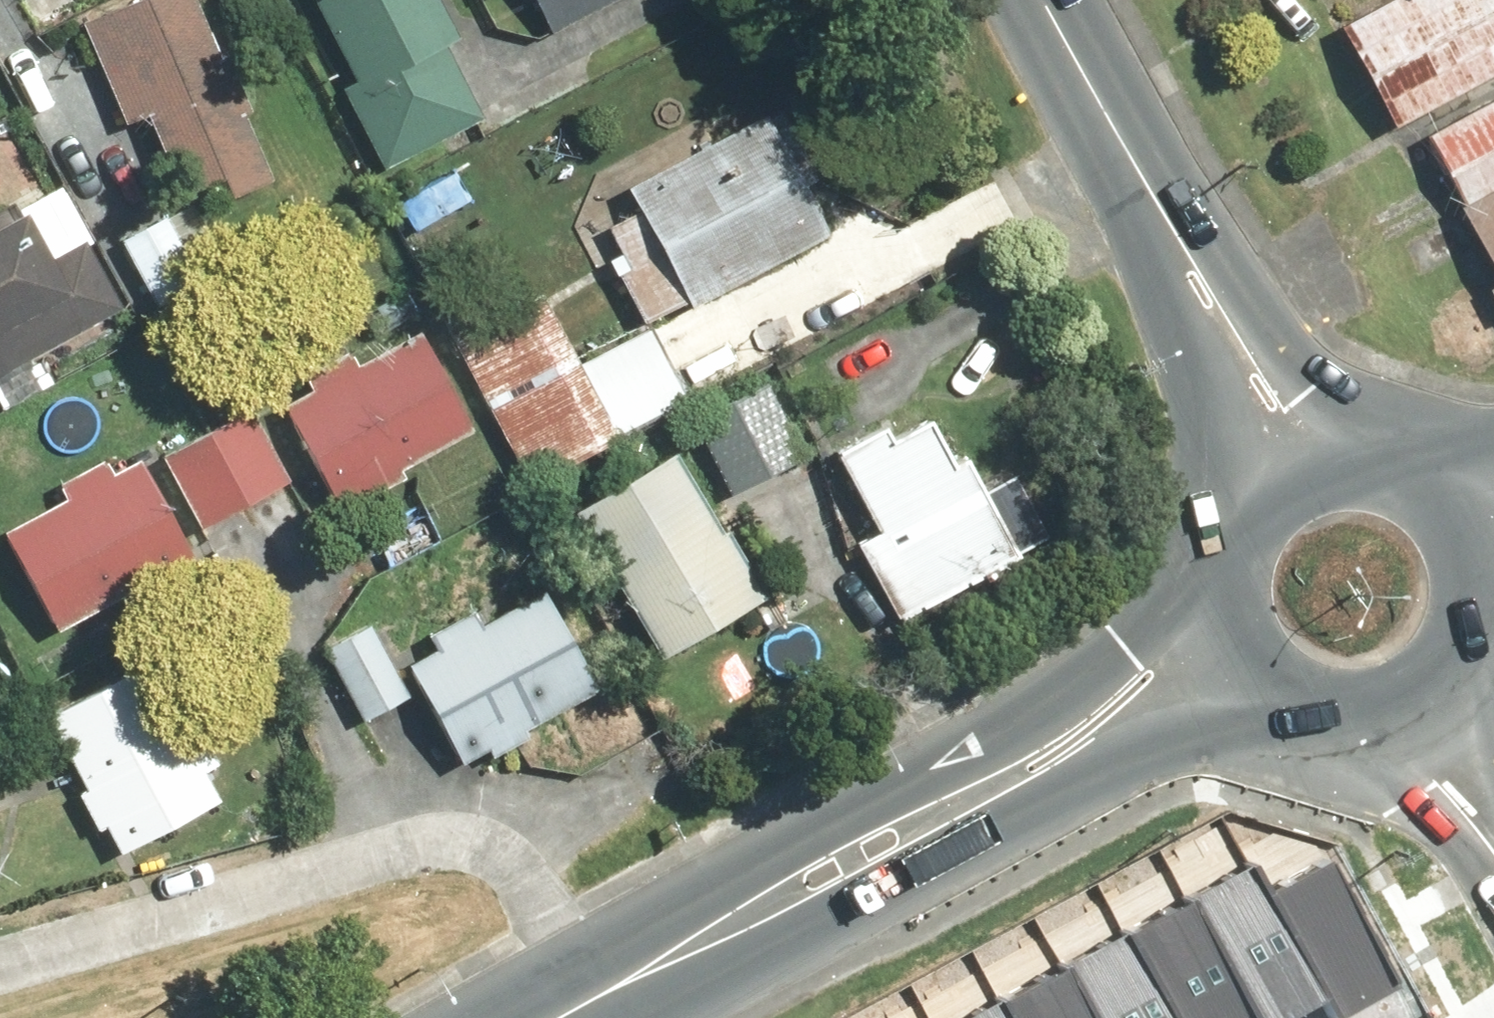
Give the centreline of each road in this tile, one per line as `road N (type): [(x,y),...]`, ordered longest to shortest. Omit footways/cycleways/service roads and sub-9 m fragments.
road 1 (secondary): [(1266,686),(963,861),(719,930)]
road 2 (secondary): [(719,930),(888,791),(1220,606)]
road 3 (secondary): [(1186,254),(1046,0)]
road 4 (secondary): [(1233,522),(1186,254)]
road 5 (secondary): [(1186,254),(1366,452)]
road 6 (residential): [(1493,864),(1357,717)]
road 7 (secondary): [(561,1017),(719,930)]
road 8 (secondary): [(1233,522),(1275,475),(1334,452),(1366,452)]
road 9 (secondary): [(1469,650),(1440,685),(1401,708),(1357,717)]

